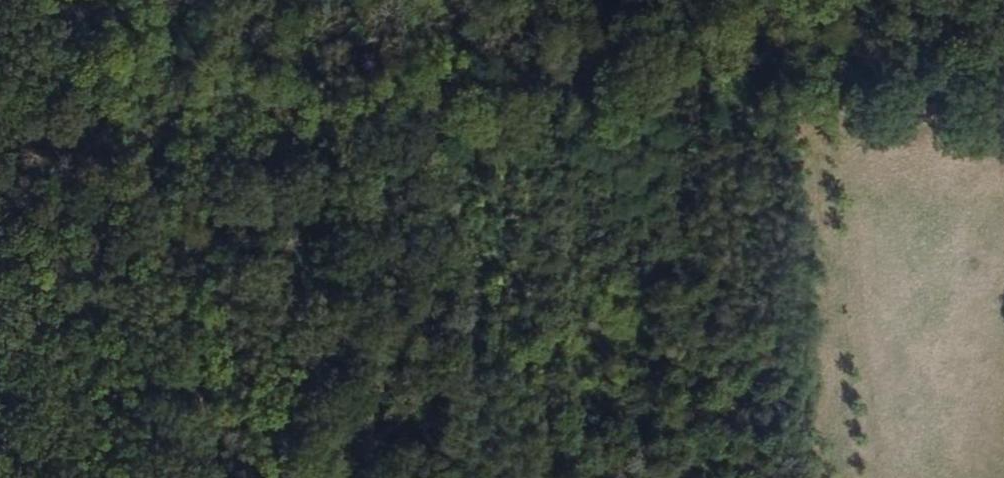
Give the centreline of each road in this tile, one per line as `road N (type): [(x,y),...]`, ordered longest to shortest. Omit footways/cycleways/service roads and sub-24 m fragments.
road 1 (track): [(144,141),(752,92),(1003,134)]
road 2 (track): [(221,477),(127,70),(123,0)]

